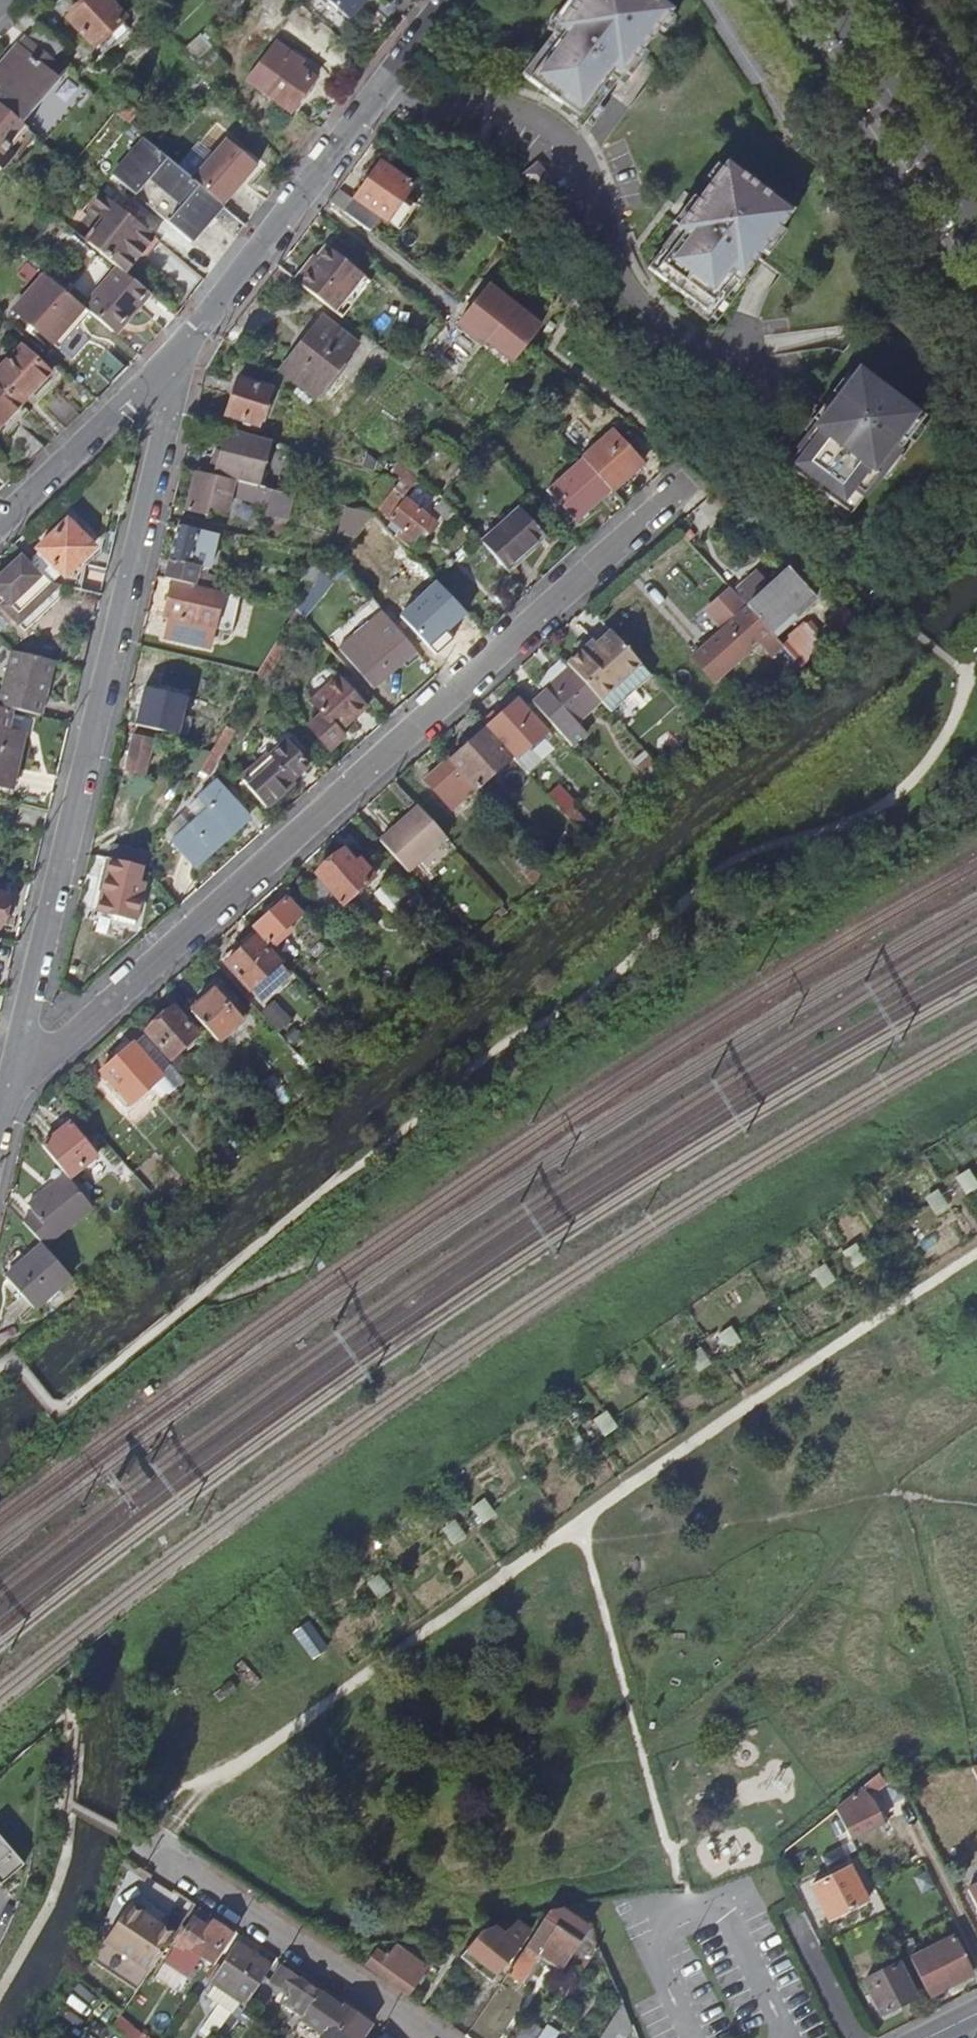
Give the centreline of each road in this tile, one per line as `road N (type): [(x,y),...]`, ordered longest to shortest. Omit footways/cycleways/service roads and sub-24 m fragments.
road 1 (residential): [(8,1096),(701,466)]
road 2 (residential): [(195,328),(174,387),(8,1096)]
road 3 (residential): [(452,0),(195,328)]
road 4 (residential): [(430,2037),(158,1858)]
road 5 (primary): [(831,0),(976,228)]
road 6 (residential): [(0,519),(155,369)]
road 7 (primary): [(976,141),(890,0)]

